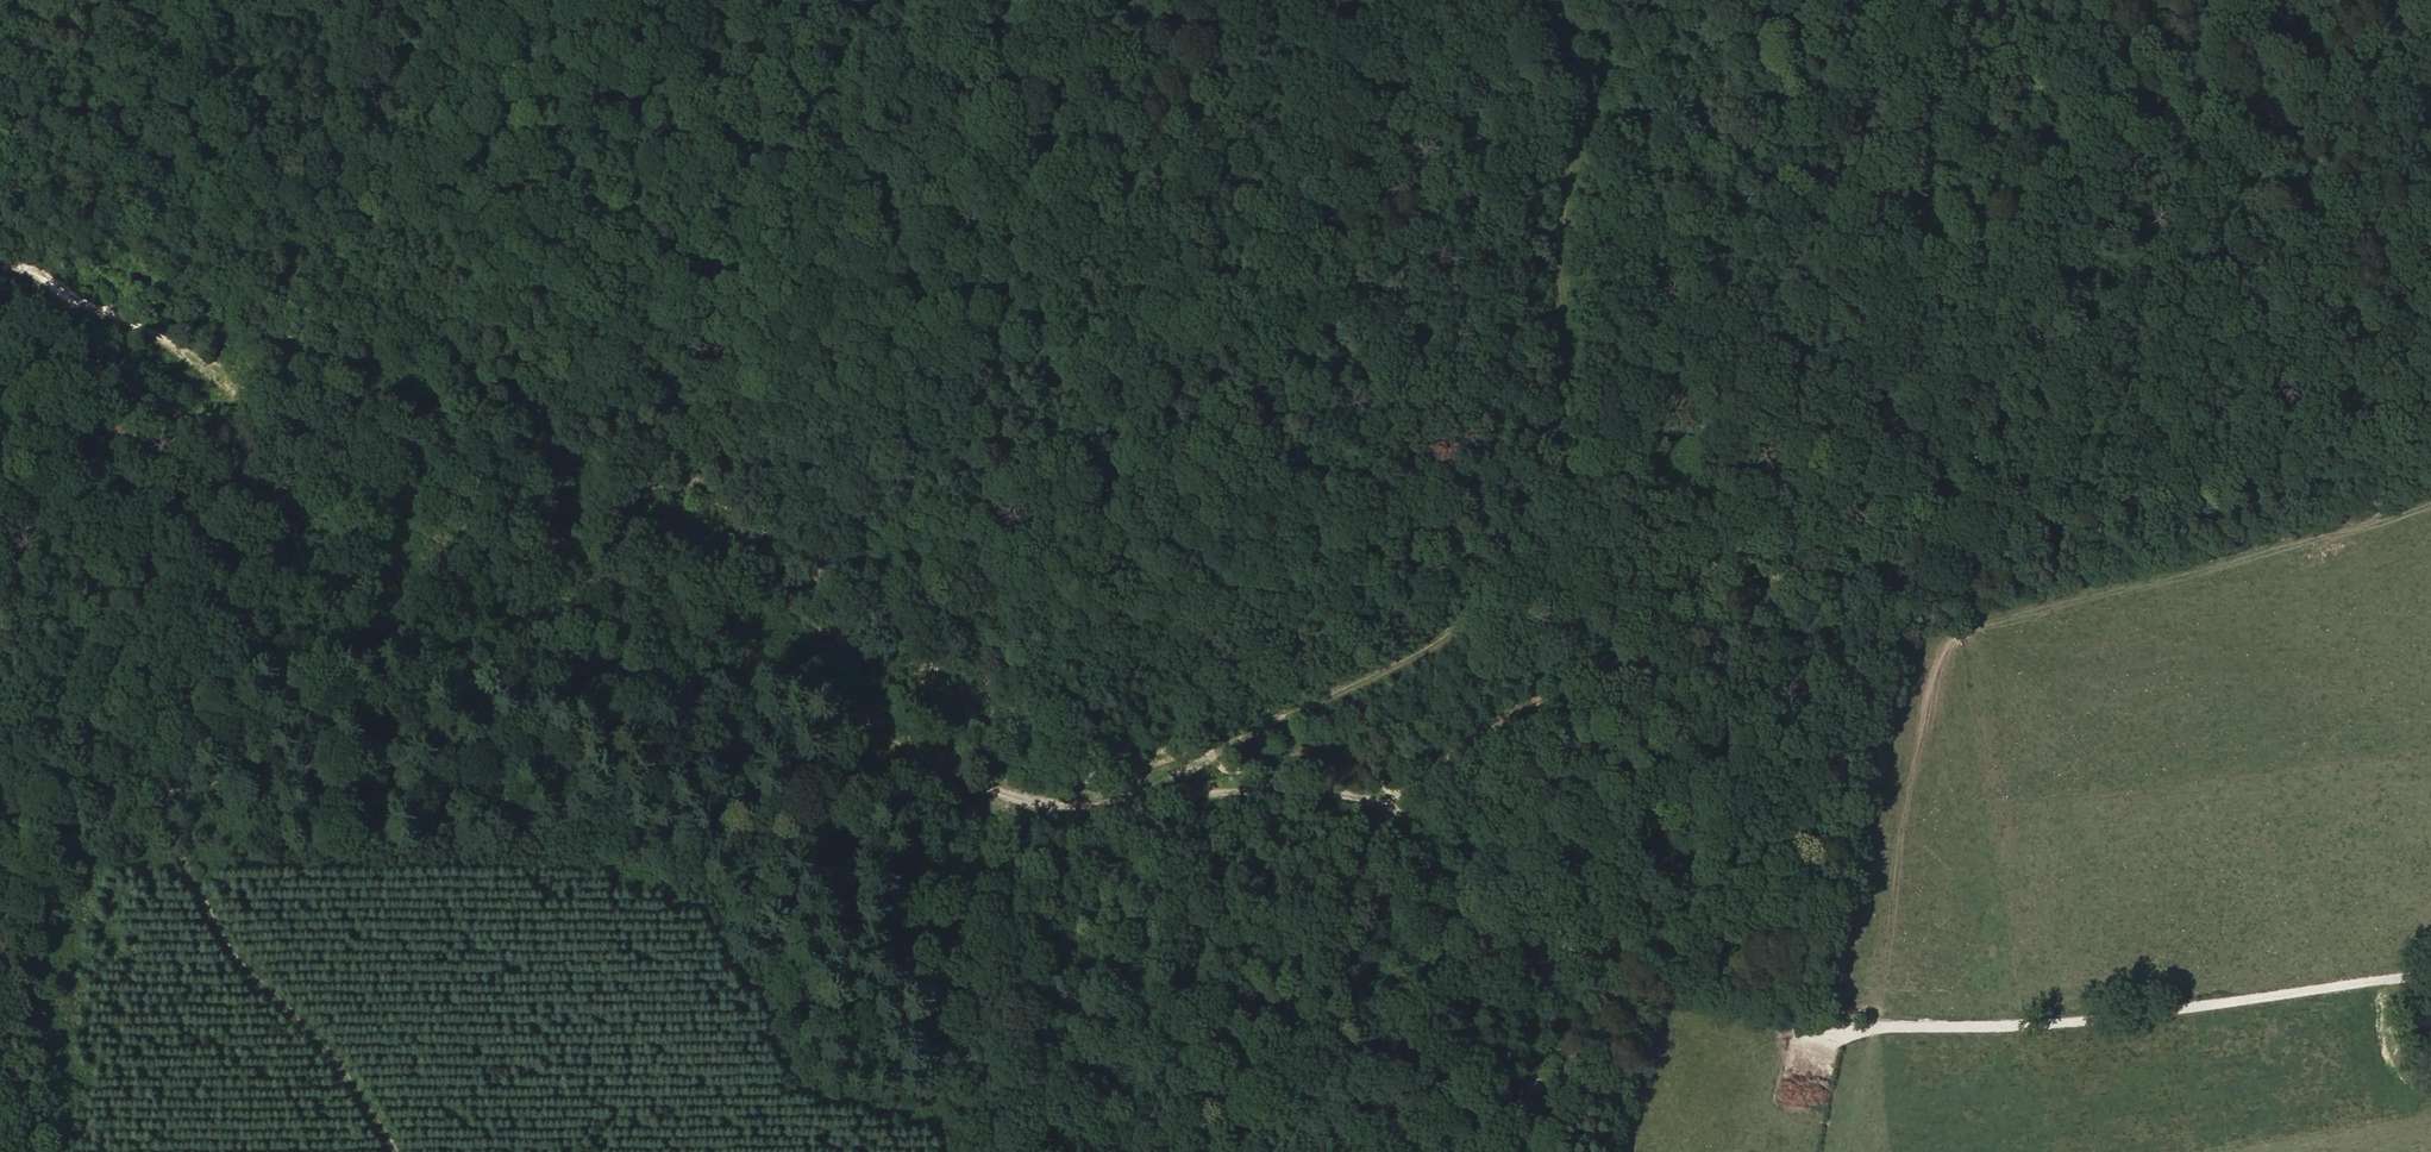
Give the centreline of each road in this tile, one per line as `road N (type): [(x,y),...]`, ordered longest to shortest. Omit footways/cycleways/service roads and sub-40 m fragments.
road 1 (track): [(0,332),(259,482),(460,542),(546,591),(780,683),(1000,787),(1063,807),(1124,808),(1461,625),(1515,564),(1563,479),(1558,241),(1619,0)]
road 2 (track): [(2430,976),(2086,1021),(1876,1027),(1826,1037)]

